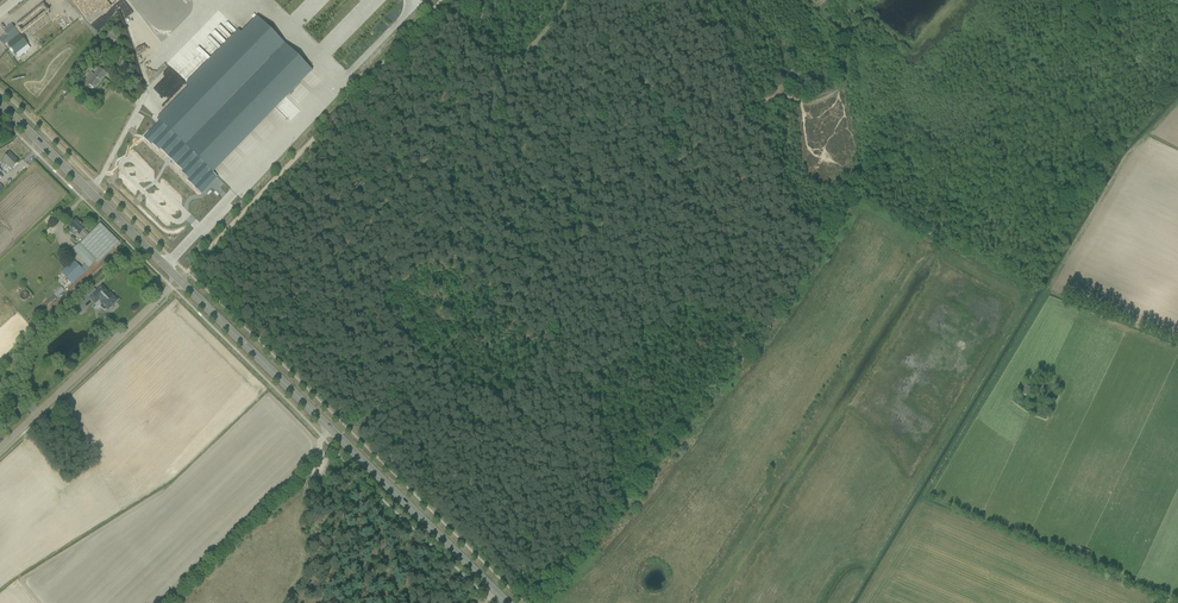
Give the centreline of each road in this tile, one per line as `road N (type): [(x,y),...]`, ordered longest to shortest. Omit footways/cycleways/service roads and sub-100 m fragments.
road 1 (track): [(574,0),(258,341)]
road 2 (secondary): [(506,602),(178,280)]
road 3 (track): [(178,280),(442,0)]
road 4 (secondary): [(178,280),(0,104)]
road 5 (unclassified): [(178,280),(0,447)]
road 6 (track): [(572,0),(702,148)]

